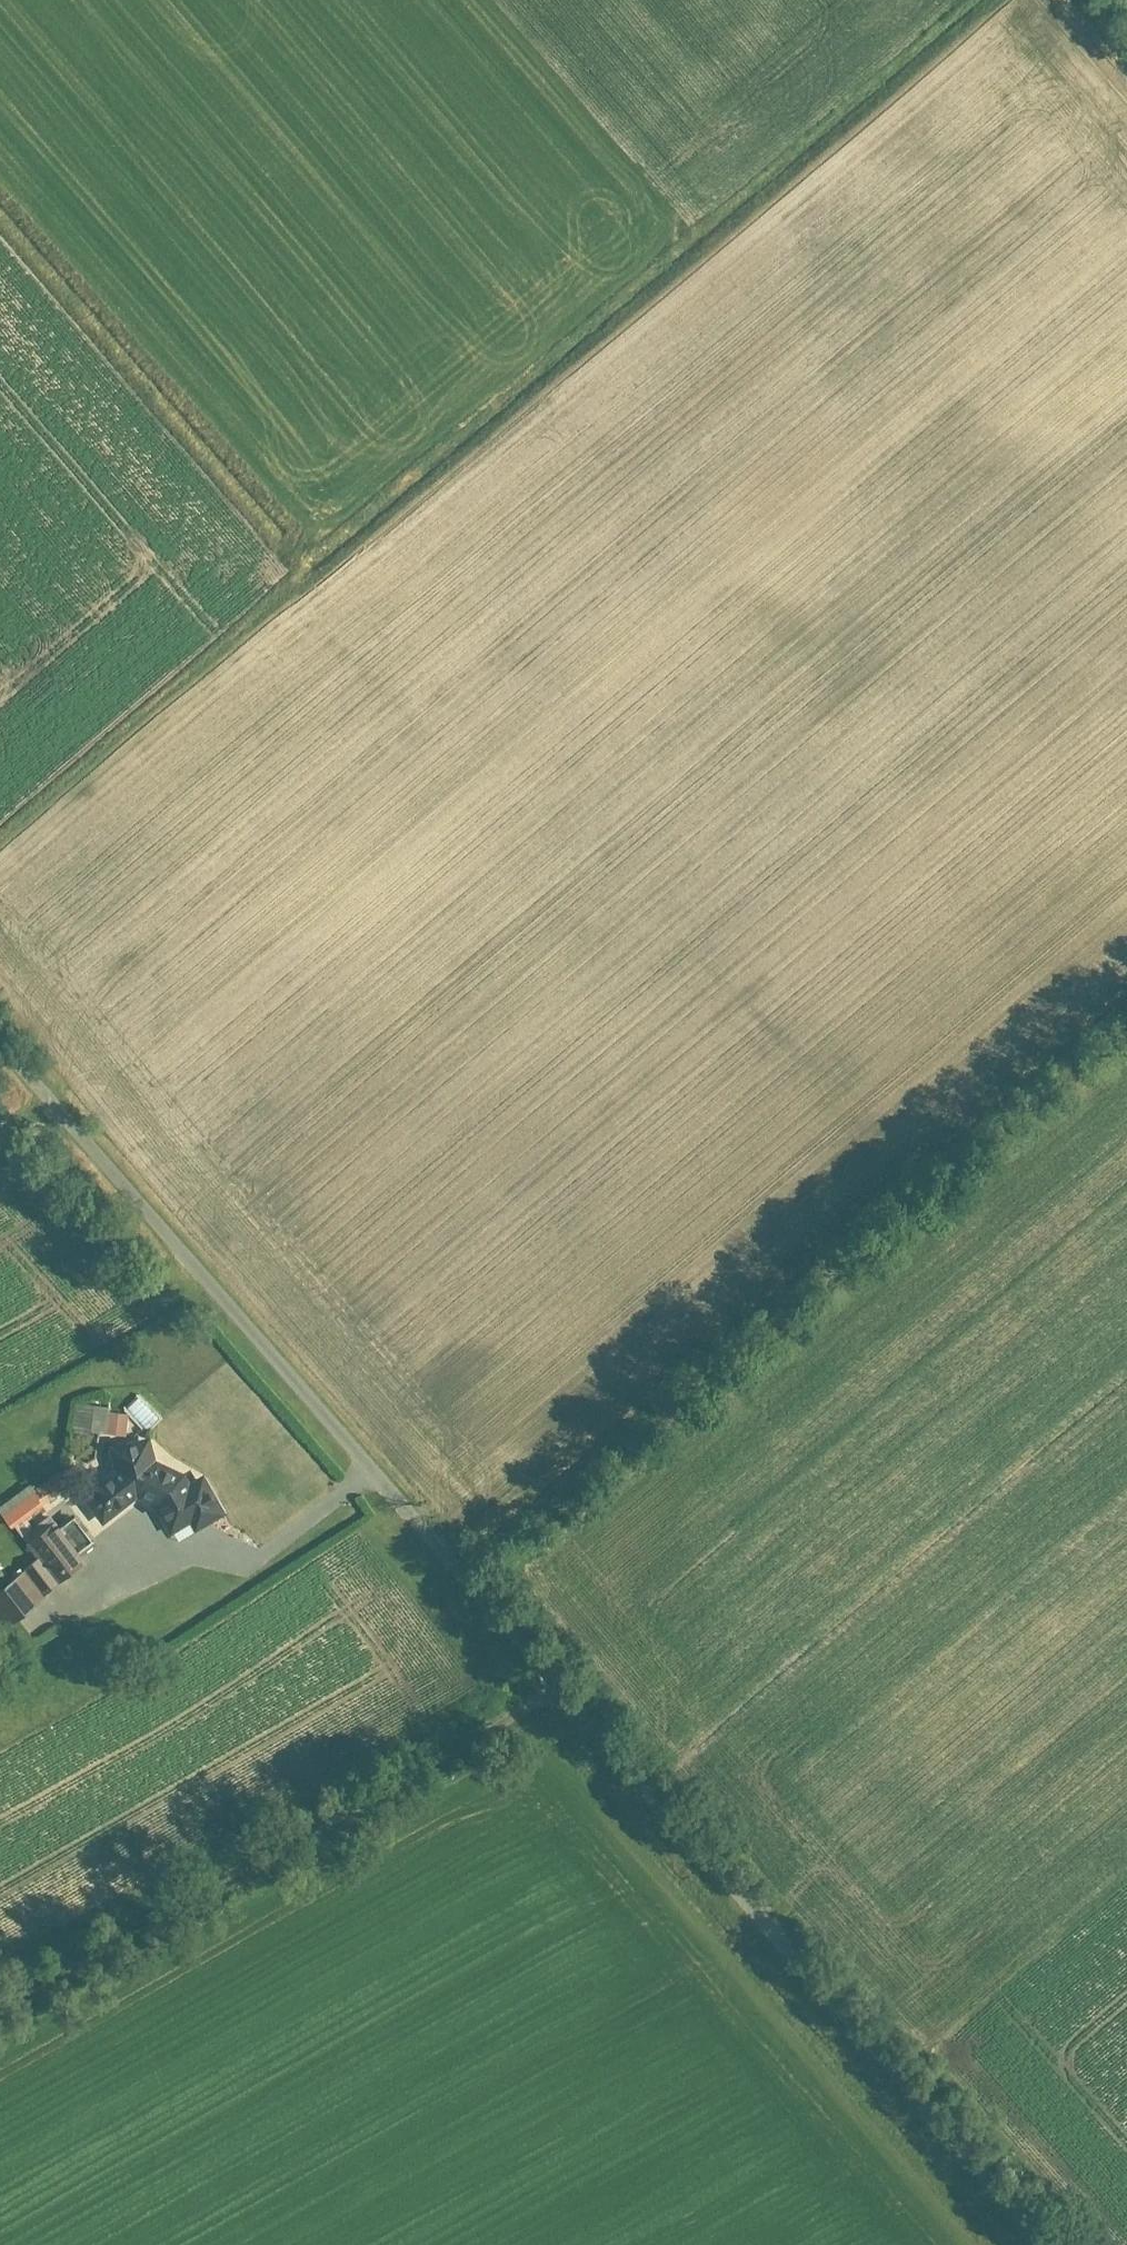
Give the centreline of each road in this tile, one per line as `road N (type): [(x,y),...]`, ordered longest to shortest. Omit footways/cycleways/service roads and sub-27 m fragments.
road 1 (unclassified): [(0,1057),(1039,2244)]

